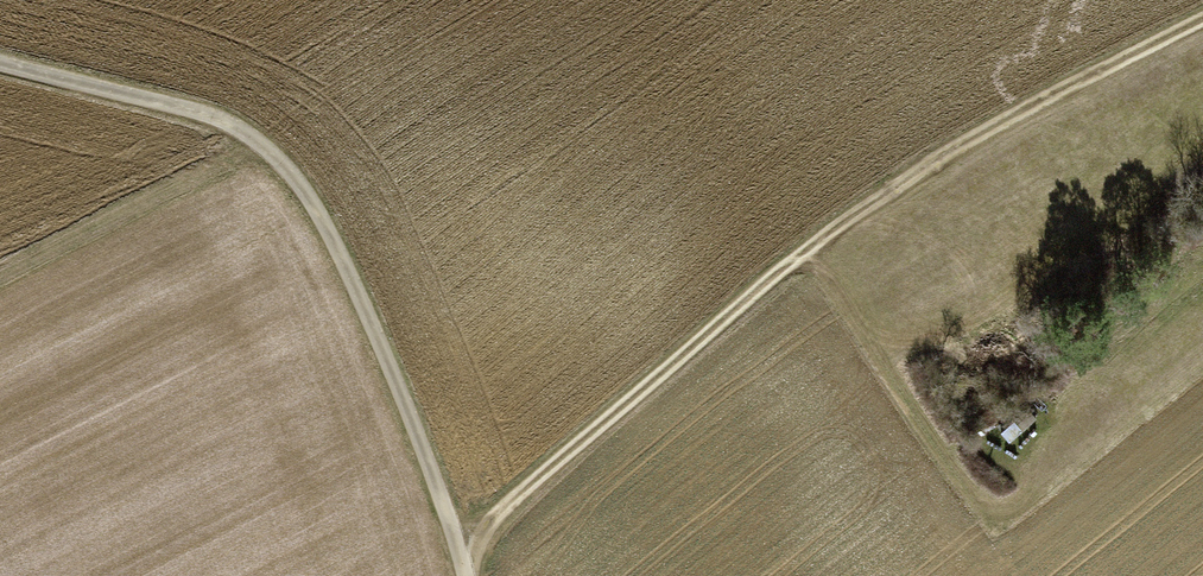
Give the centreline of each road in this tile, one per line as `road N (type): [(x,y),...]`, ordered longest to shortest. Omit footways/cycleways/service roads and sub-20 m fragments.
road 1 (track): [(467,556),(504,512),(807,252),(920,169),(1202,23)]
road 2 (track): [(807,252),(971,481),(1004,492),(1037,454),(1069,353)]
road 3 (track): [(253,141),(0,270)]

